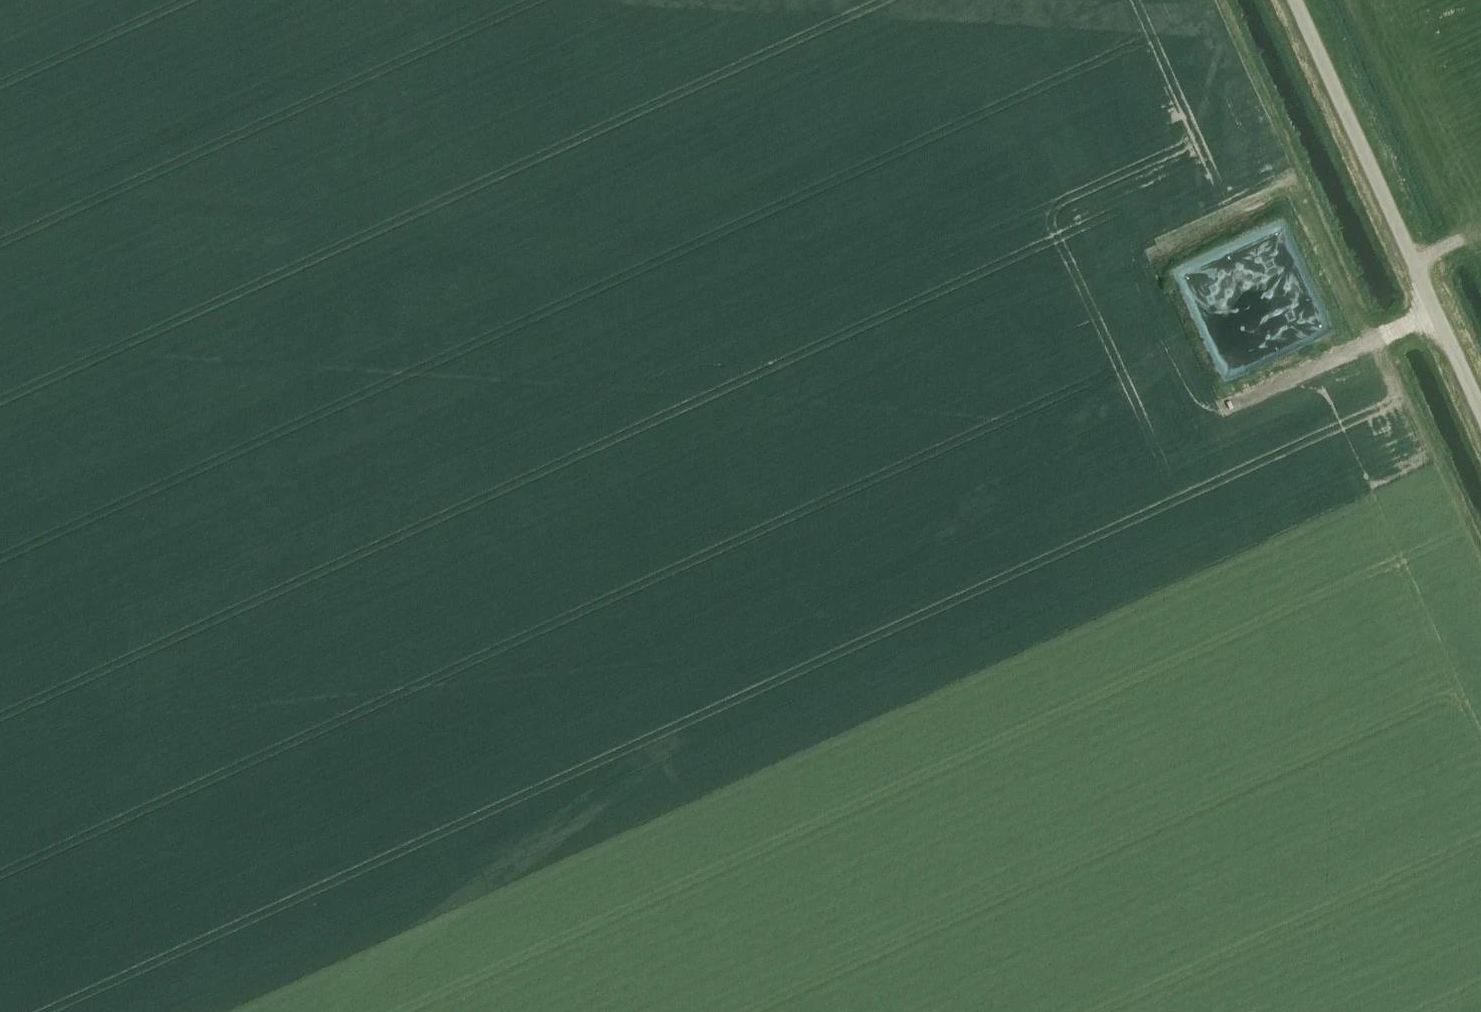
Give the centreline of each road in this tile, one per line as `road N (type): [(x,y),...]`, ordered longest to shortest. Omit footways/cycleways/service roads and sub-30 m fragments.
road 1 (unclassified): [(1480,425),(1294,0)]

